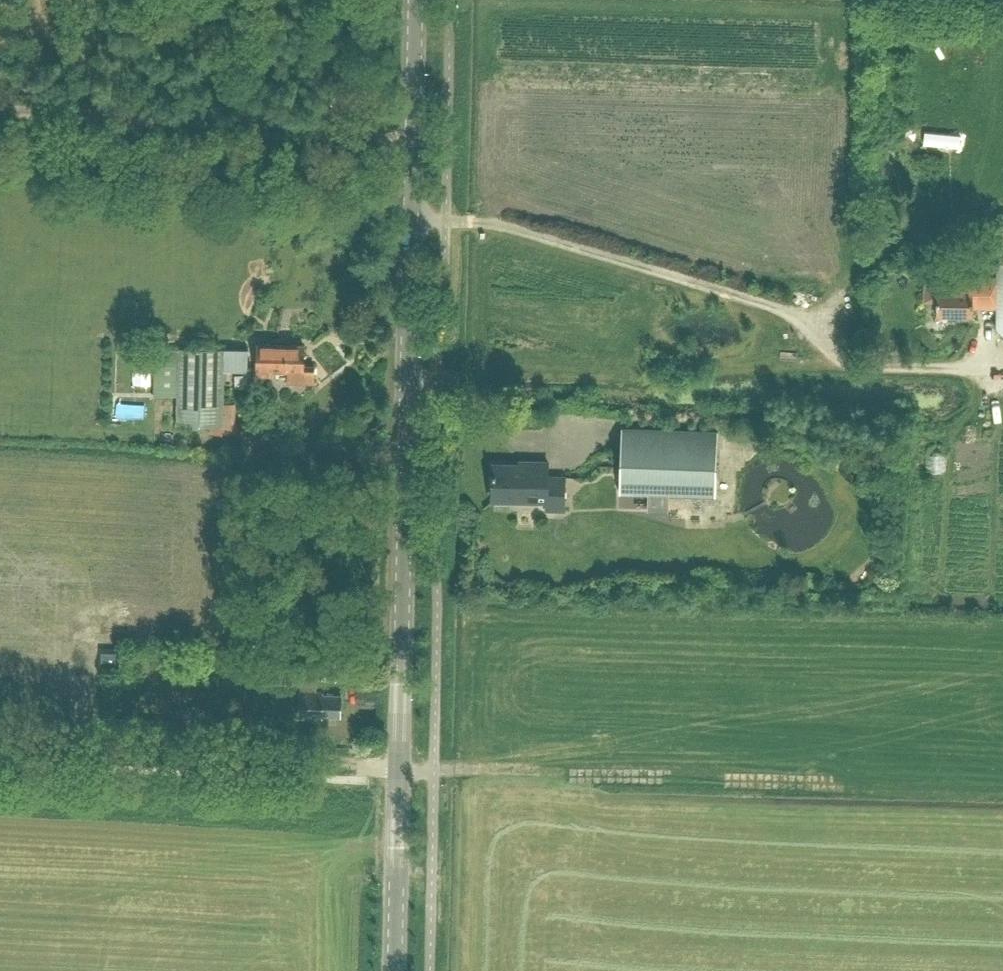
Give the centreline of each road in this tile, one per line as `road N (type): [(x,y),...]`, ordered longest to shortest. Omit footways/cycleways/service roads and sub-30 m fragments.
road 1 (tertiary): [(394,970),(412,0)]
road 2 (track): [(0,743),(398,771)]
road 3 (track): [(329,126),(0,112)]

